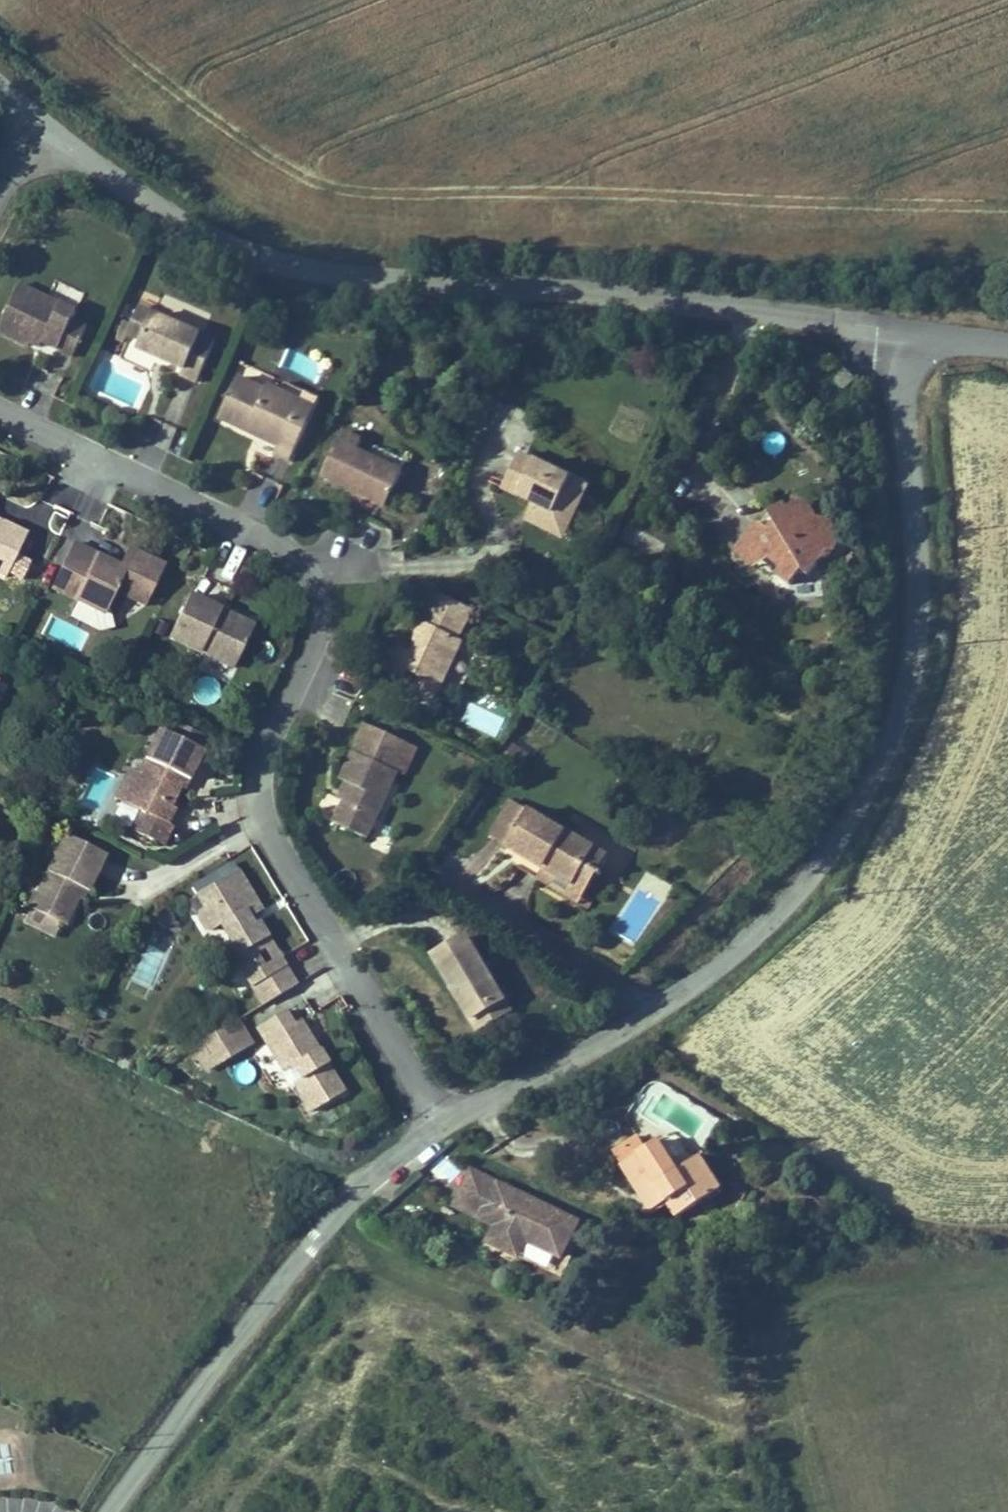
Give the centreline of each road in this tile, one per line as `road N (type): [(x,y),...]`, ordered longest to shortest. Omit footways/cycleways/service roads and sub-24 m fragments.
road 1 (tertiary): [(918,340),(916,675),(832,854),(759,937),(652,1020),(435,1118)]
road 2 (residential): [(0,409),(284,546),(311,576),(319,605),(314,645),(258,766),(261,807),(268,832),(435,1118)]
road 3 (unclassified): [(38,120),(161,210),(248,256),(355,282),(607,296),(918,340)]
road 4 (tertiary): [(435,1118),(360,1193),(120,1511)]

